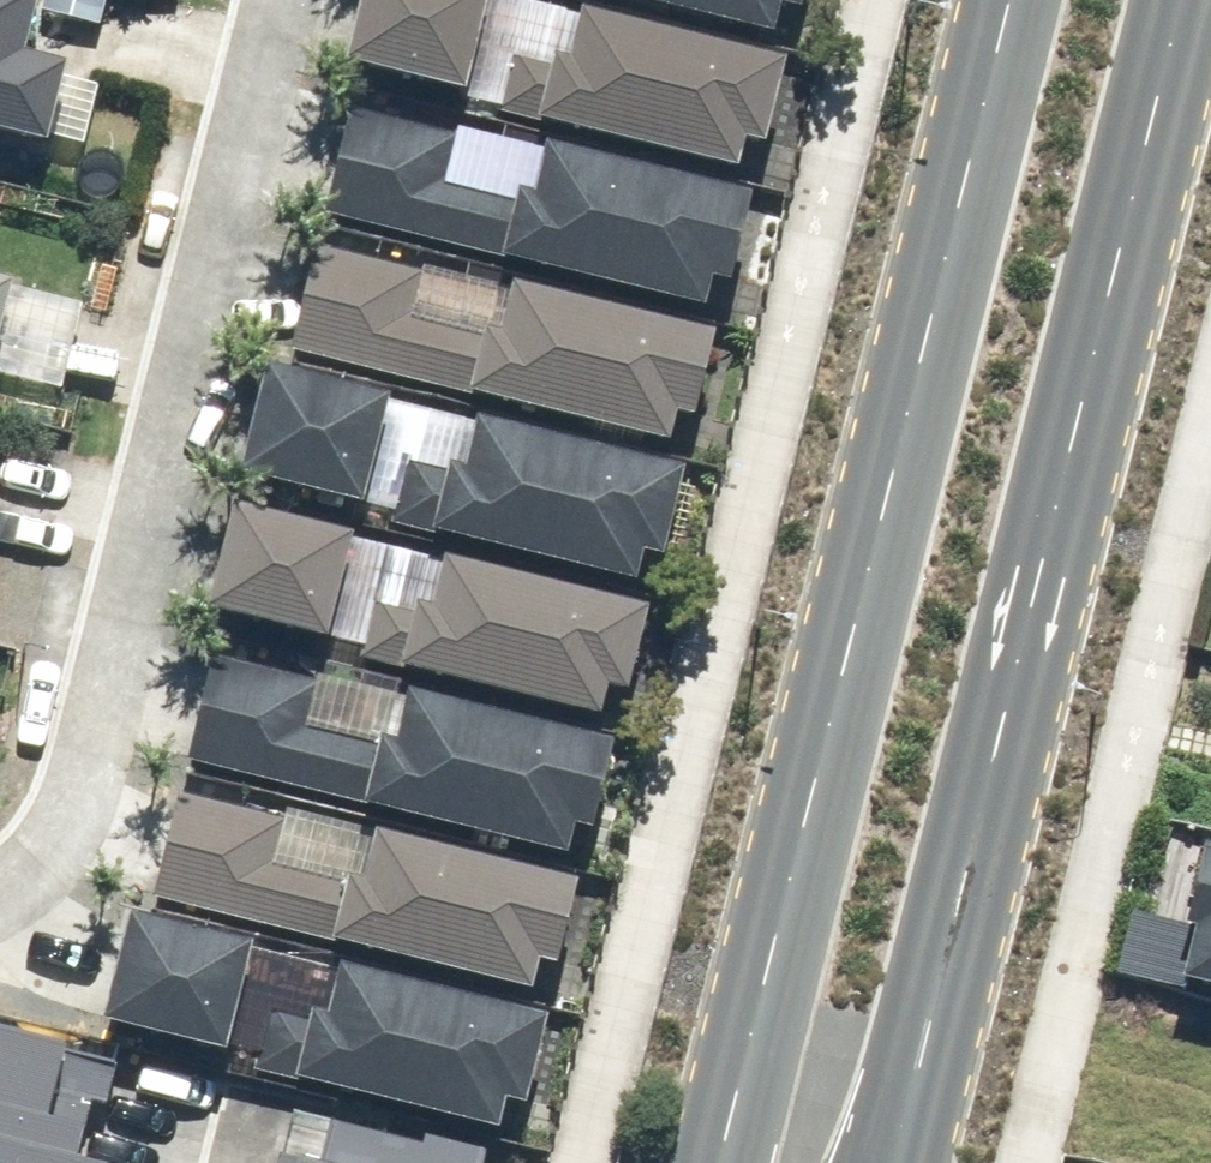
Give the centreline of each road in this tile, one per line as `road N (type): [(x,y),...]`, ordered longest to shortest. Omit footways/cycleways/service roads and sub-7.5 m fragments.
road 1 (secondary): [(722,1162),(1015,0)]
road 2 (secondary): [(1210,23),(919,1162)]
road 3 (residential): [(0,904),(51,863),(85,776),(280,0)]

